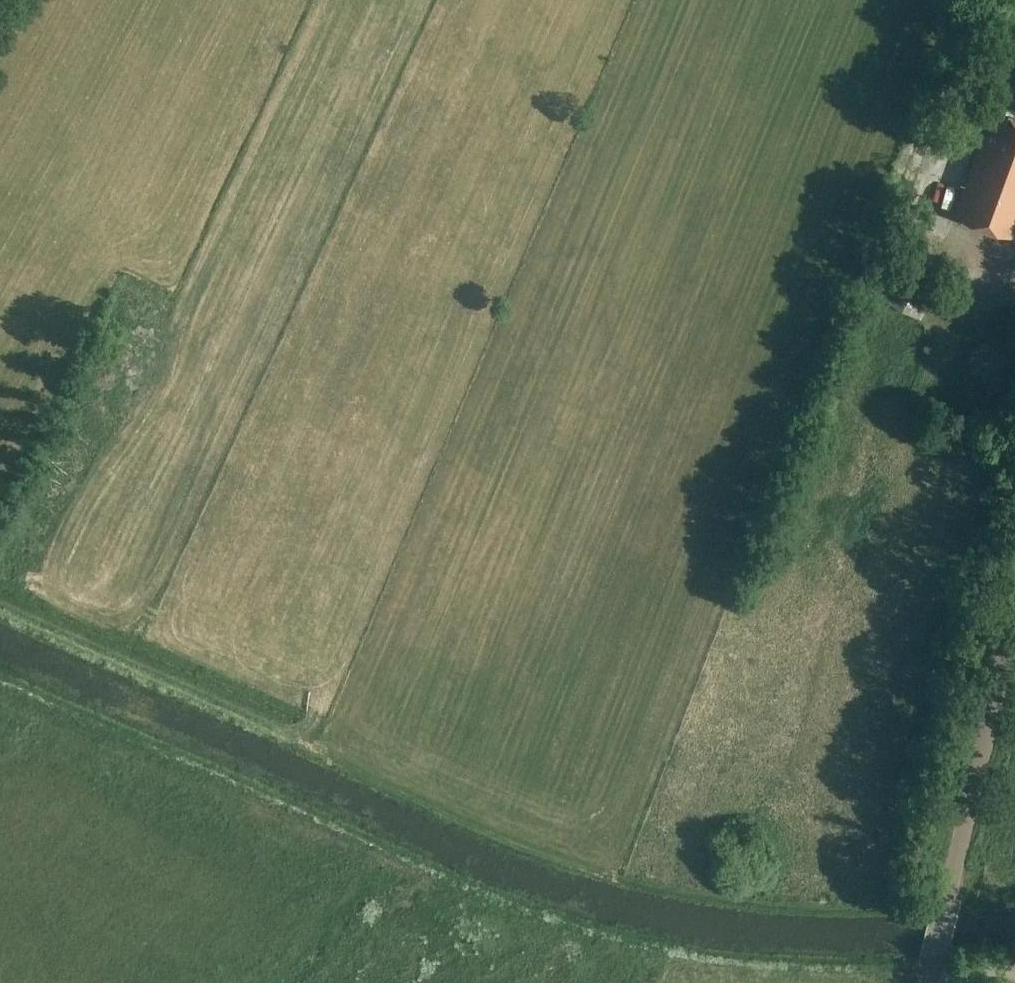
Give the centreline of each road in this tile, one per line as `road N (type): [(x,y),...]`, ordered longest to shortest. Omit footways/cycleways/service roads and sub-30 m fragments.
road 1 (unclassified): [(927,982),(1014,623)]

